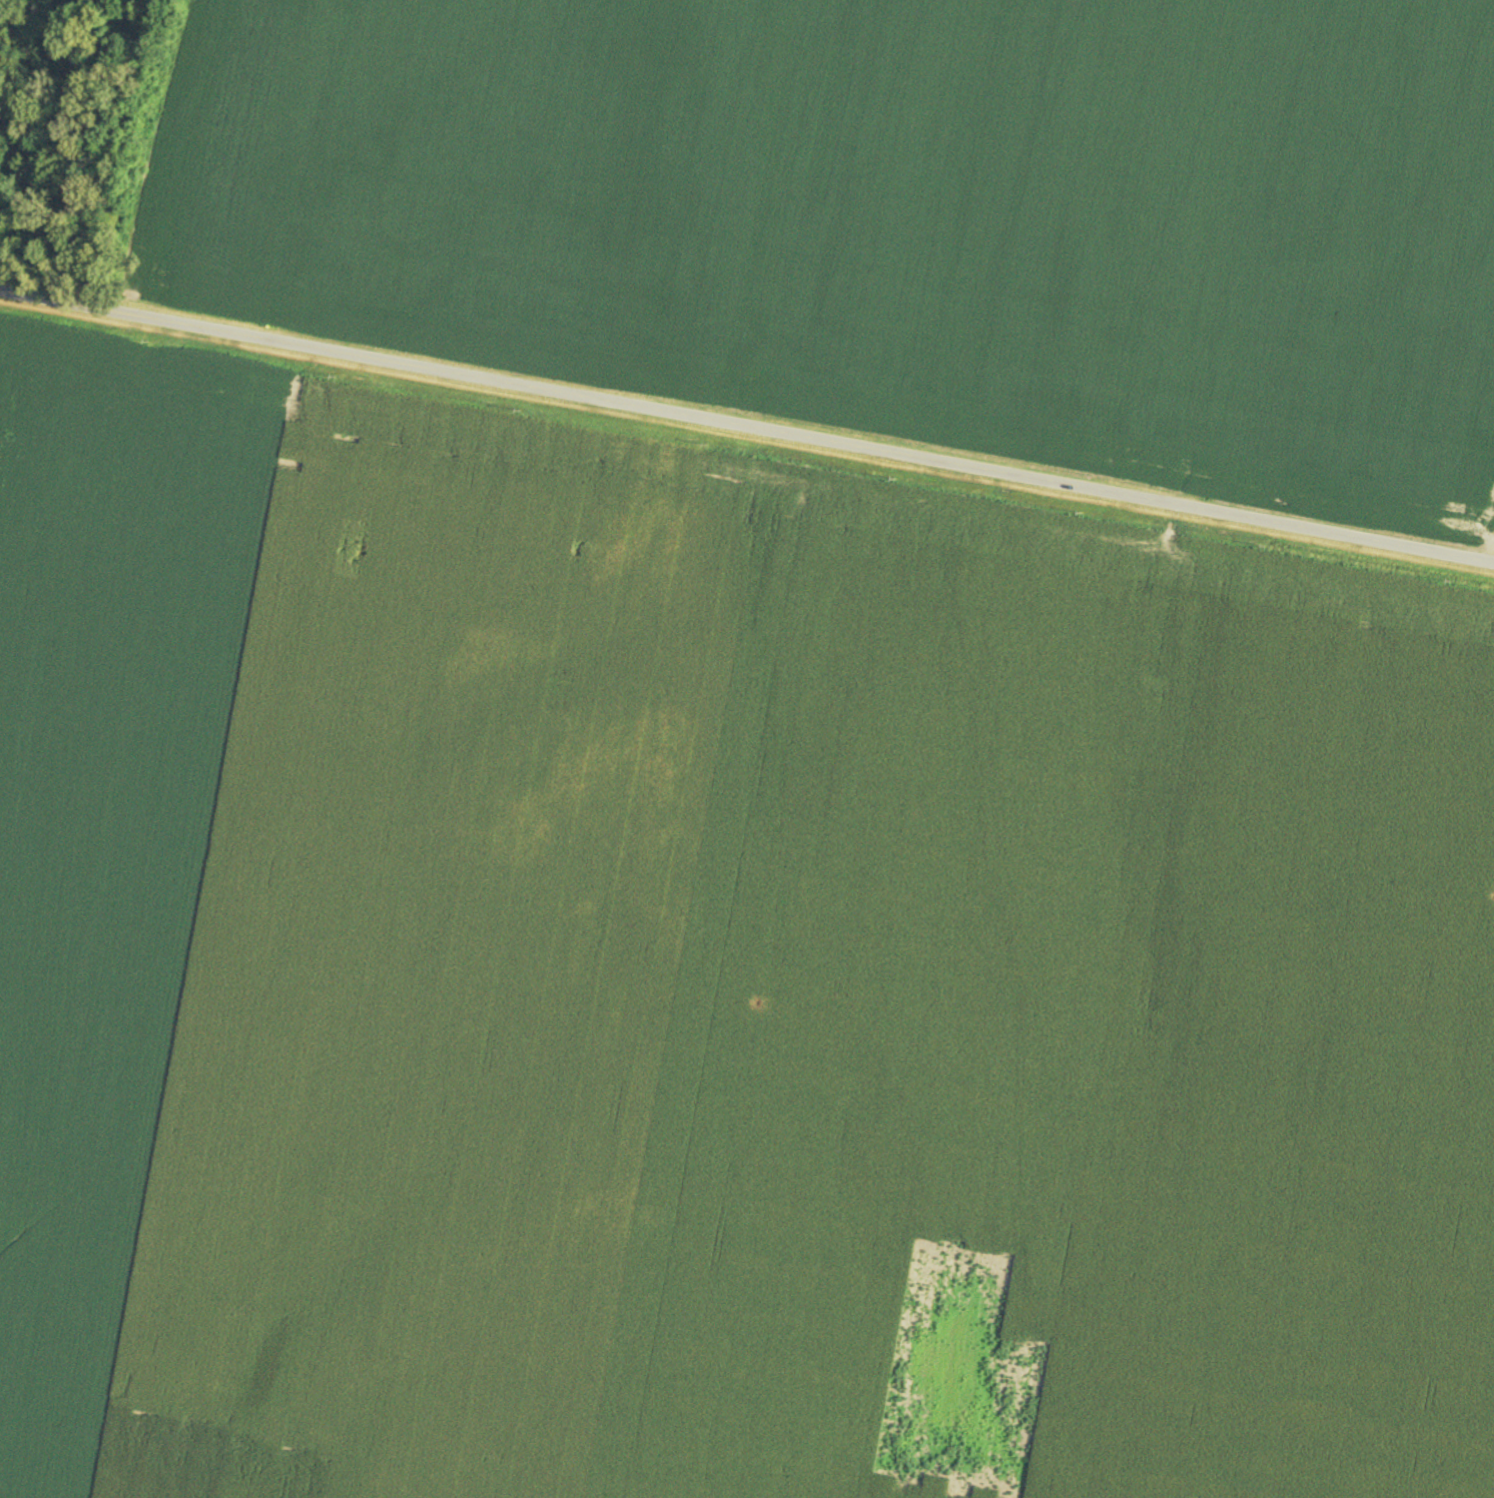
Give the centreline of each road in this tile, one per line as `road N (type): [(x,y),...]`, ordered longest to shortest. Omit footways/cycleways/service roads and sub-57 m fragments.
road 1 (secondary): [(1493,562),(0,292)]

